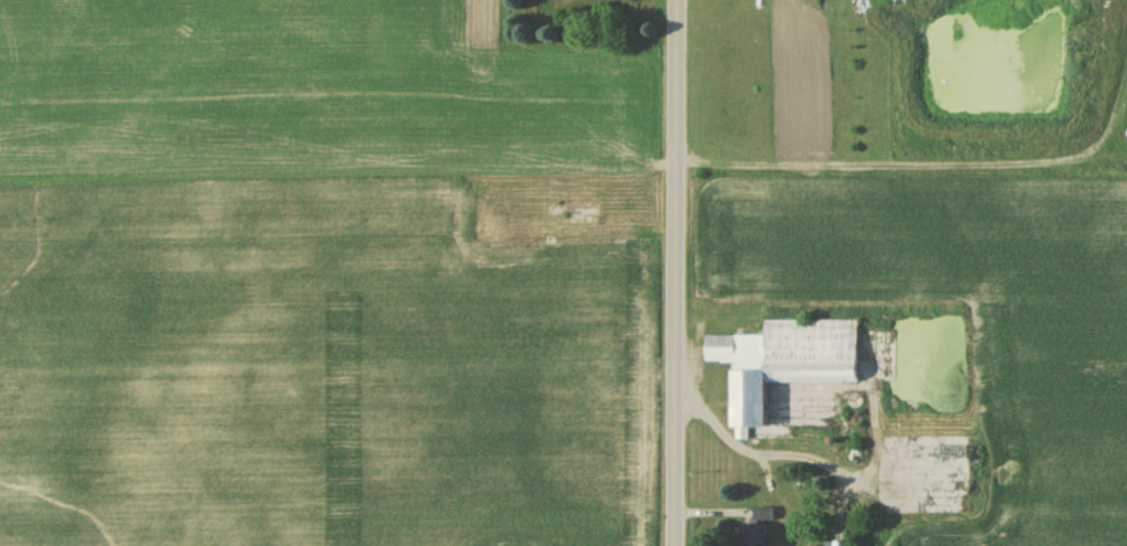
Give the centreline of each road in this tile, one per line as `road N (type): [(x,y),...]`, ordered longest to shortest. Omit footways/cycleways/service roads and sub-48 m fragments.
road 1 (residential): [(676,545),(678,0)]

